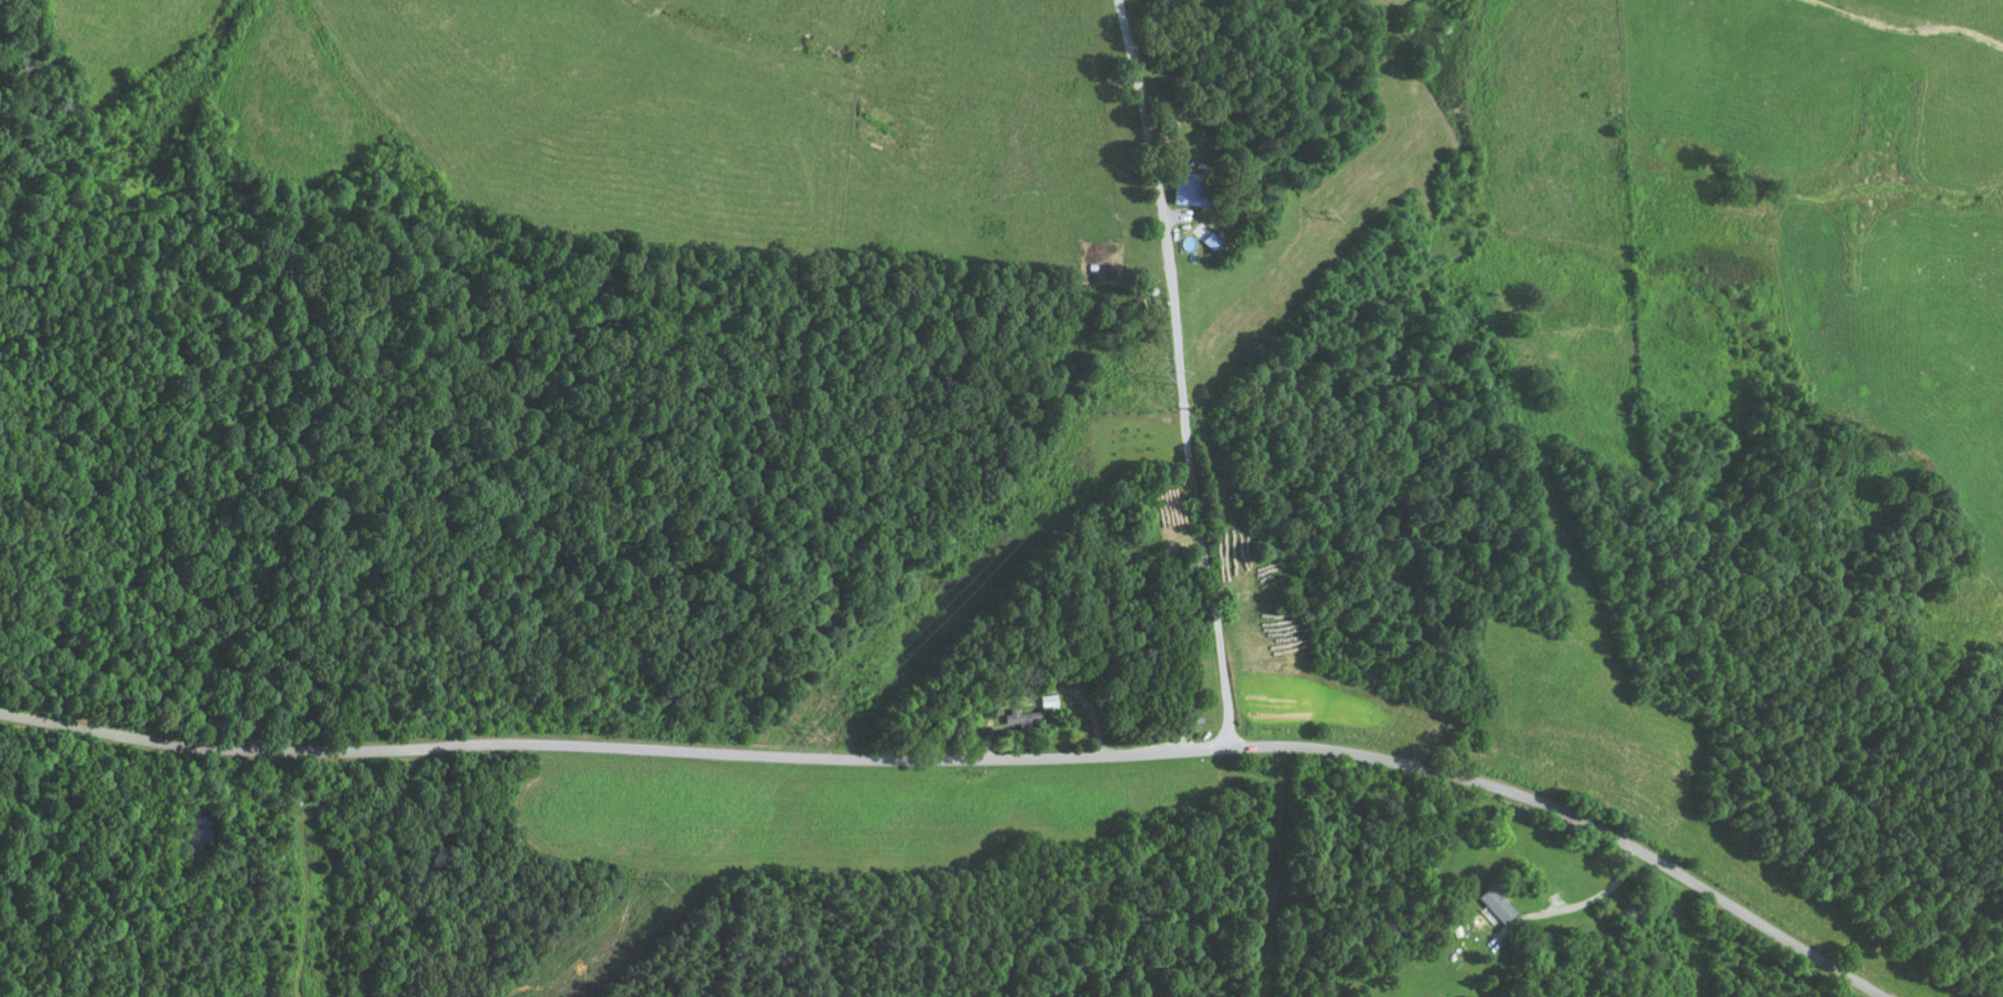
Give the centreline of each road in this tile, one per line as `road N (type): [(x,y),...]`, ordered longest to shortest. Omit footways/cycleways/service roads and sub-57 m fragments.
road 1 (residential): [(0,712),(257,750),(543,744),(949,760),(1275,747),(1344,752),(1512,794),(1574,820),(1884,996)]
road 2 (residential): [(1204,15),(1154,127),(1131,158)]

